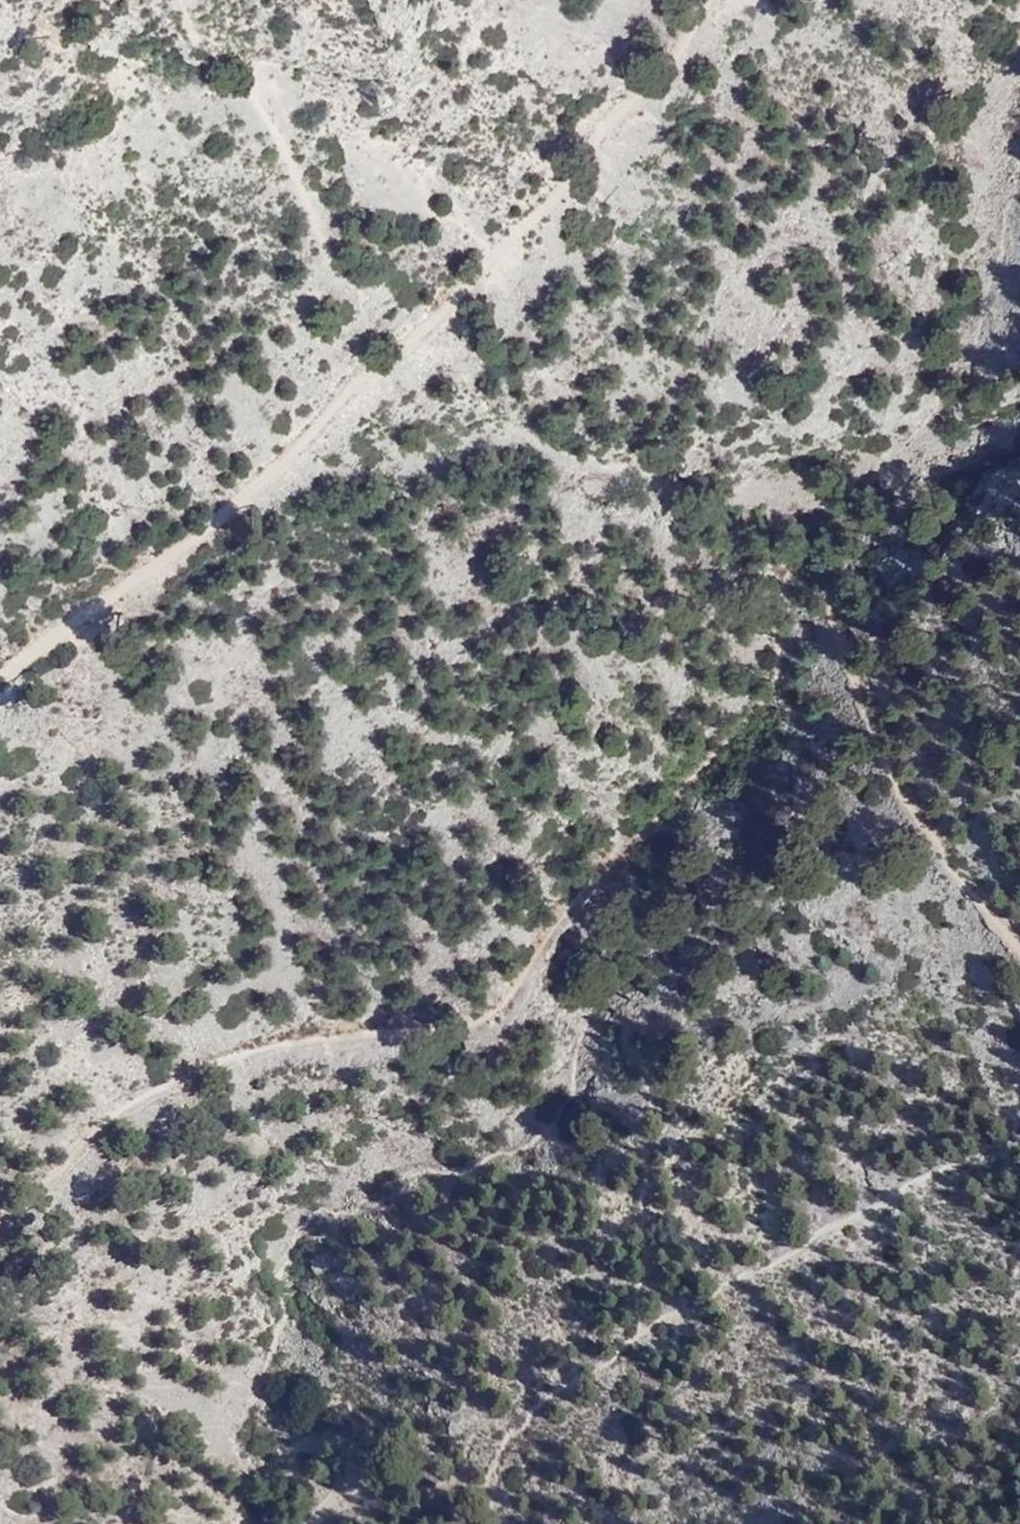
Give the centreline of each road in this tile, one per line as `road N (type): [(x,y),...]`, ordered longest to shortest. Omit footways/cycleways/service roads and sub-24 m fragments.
road 1 (track): [(0,1199),(137,1102),(238,1056),(420,1045),(511,1011),(554,923),(766,709),(781,597),(810,600),(852,642),(905,784),(1019,938)]
road 2 (track): [(45,647),(220,519),(439,315),(562,191),(605,131),(672,74),(702,0)]

